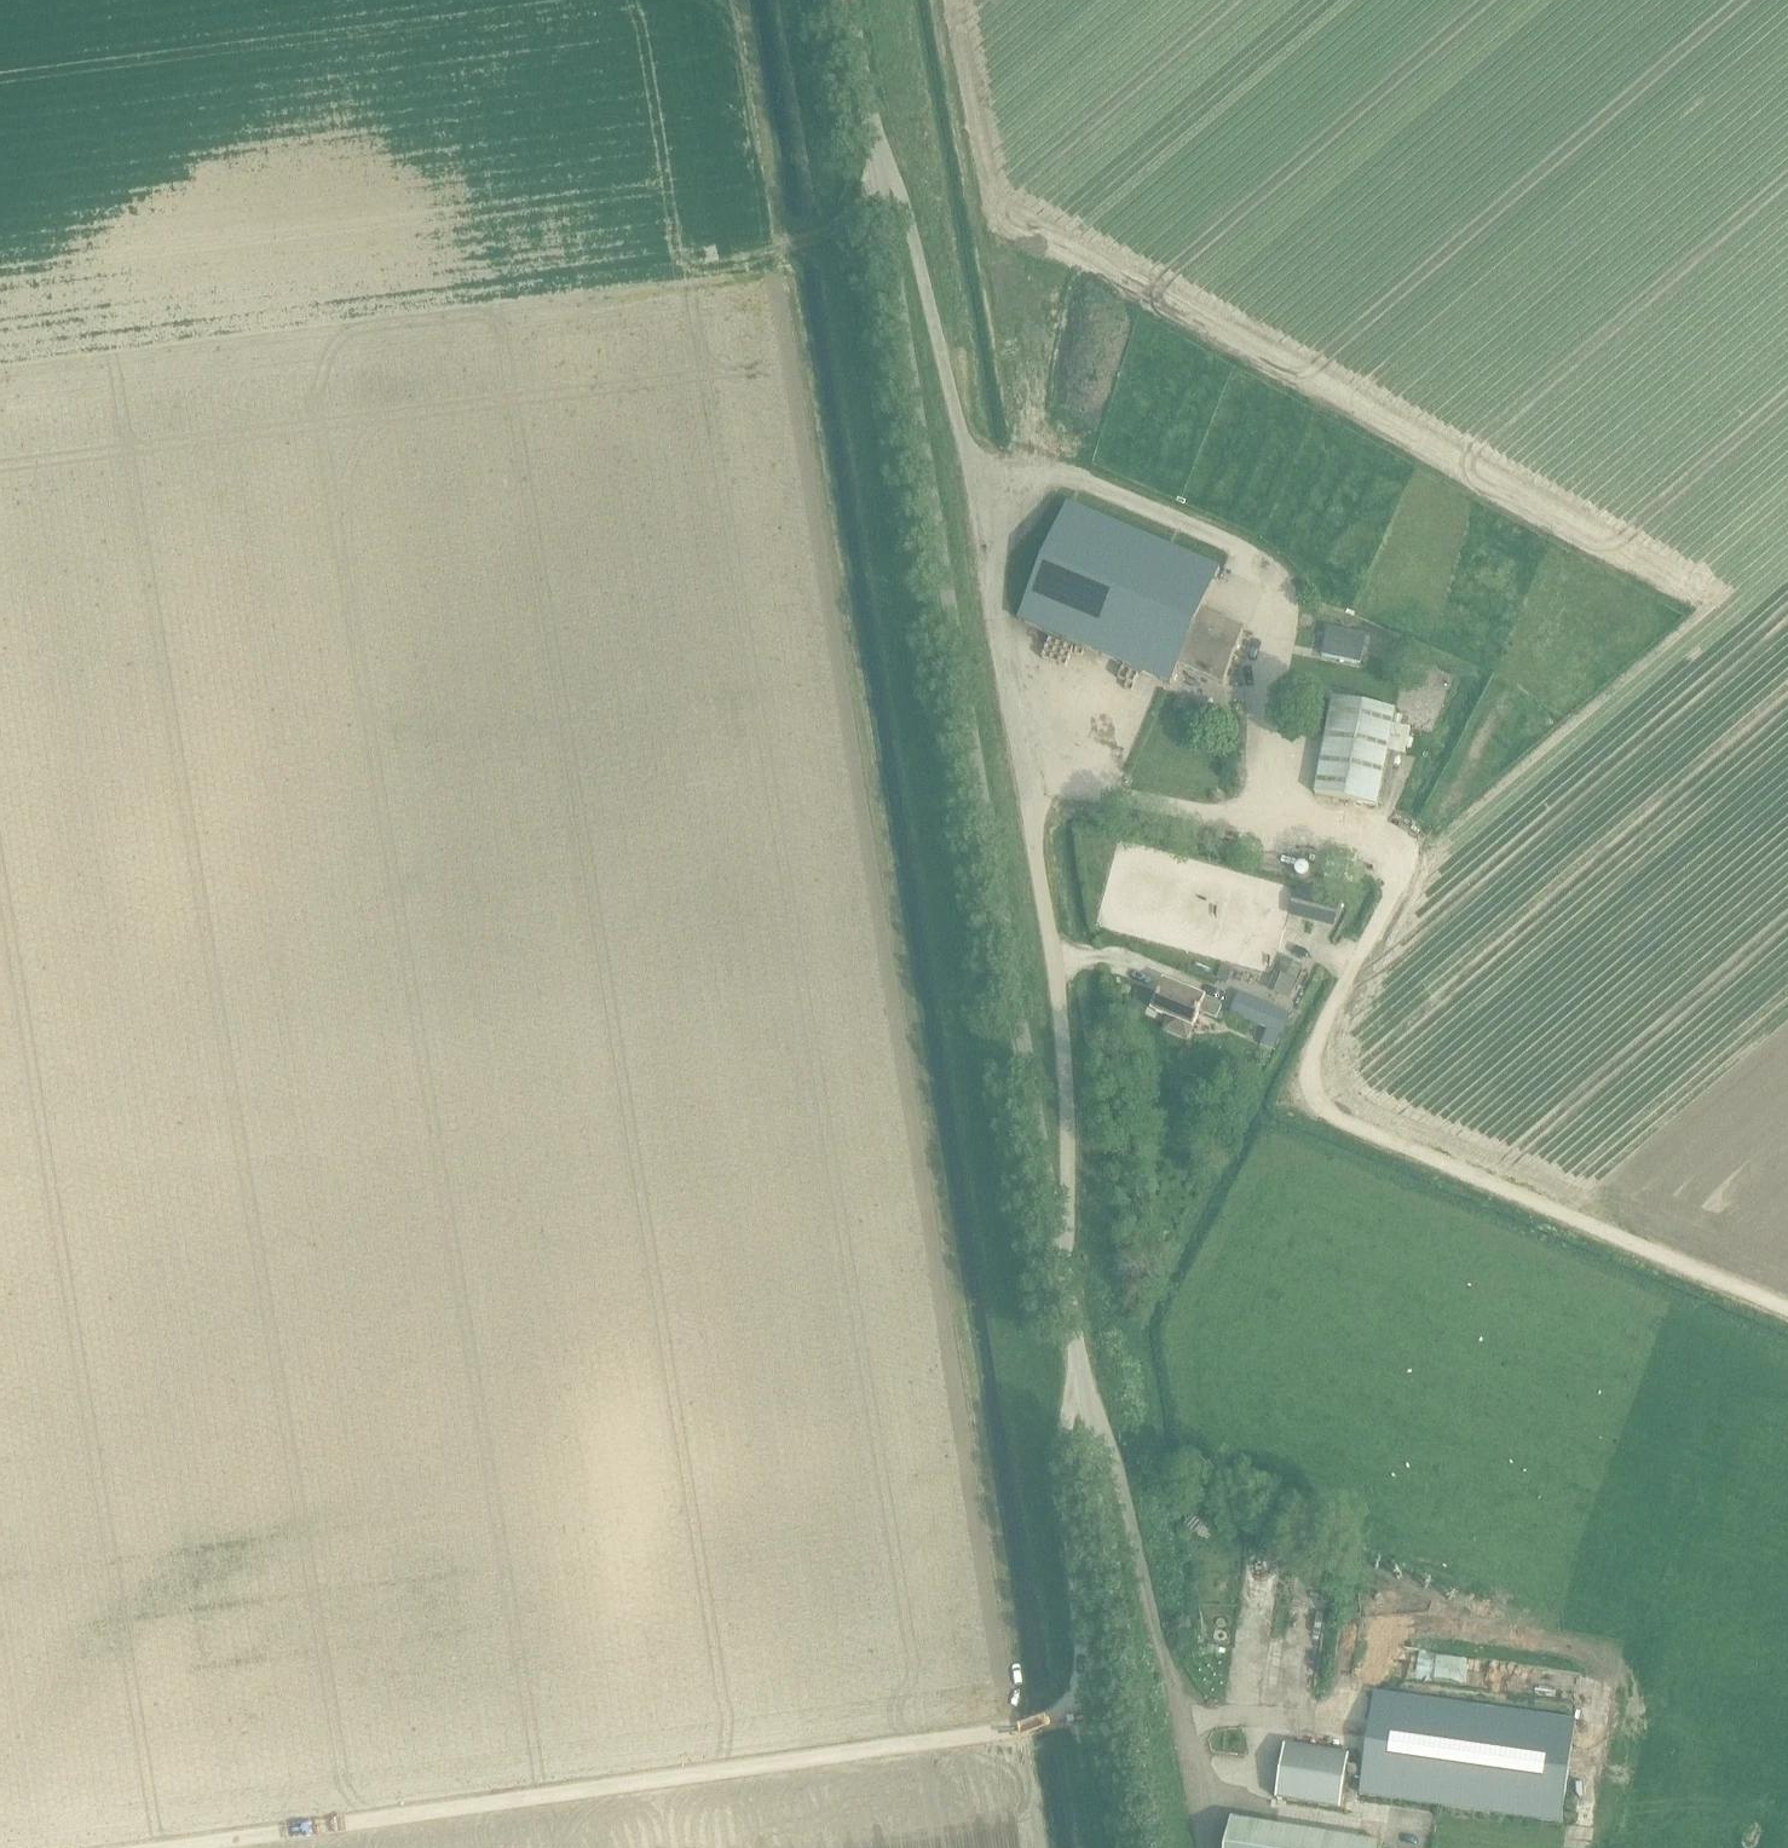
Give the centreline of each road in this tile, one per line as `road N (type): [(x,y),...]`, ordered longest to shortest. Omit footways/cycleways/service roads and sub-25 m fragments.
road 1 (unclassified): [(1159,1847),(849,0)]
road 2 (track): [(164,1847),(1000,1733),(1055,1718),(1079,1689),(1082,1656),(1066,1440),(1081,1370)]
road 3 (track): [(1787,1309),(1327,1112),(1313,1094),(1310,1069),(1319,1036),(1402,874),(1399,860),(1381,846)]
road 4 (track): [(786,244),(830,229),(879,173)]

